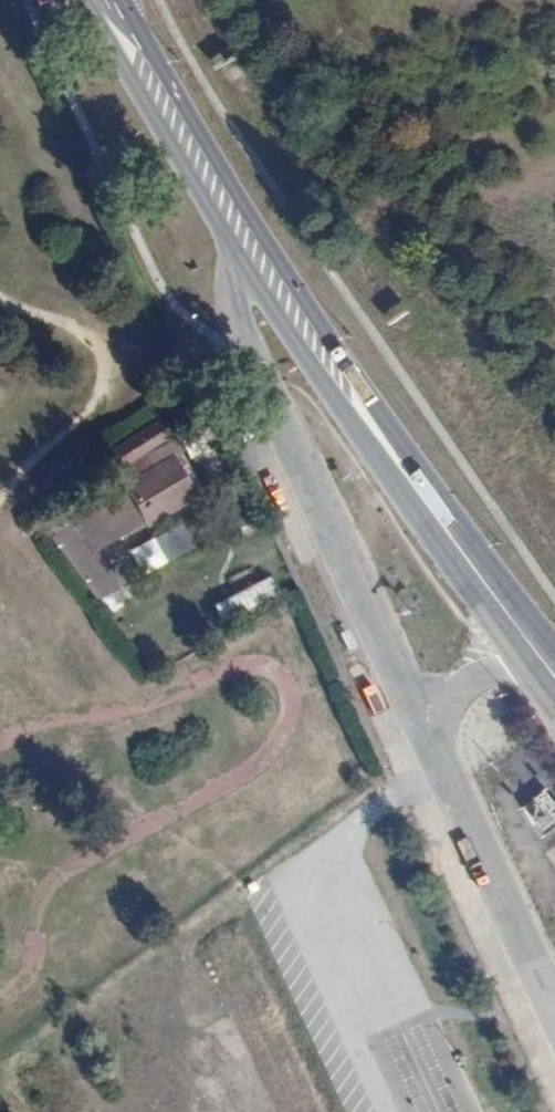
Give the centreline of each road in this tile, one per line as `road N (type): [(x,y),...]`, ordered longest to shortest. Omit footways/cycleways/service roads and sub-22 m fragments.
road 1 (residential): [(233,225),(235,318),(415,714)]
road 2 (primary): [(233,225),(518,625)]
road 3 (residential): [(554,1017),(415,714)]
road 4 (primary): [(108,0),(233,225)]

